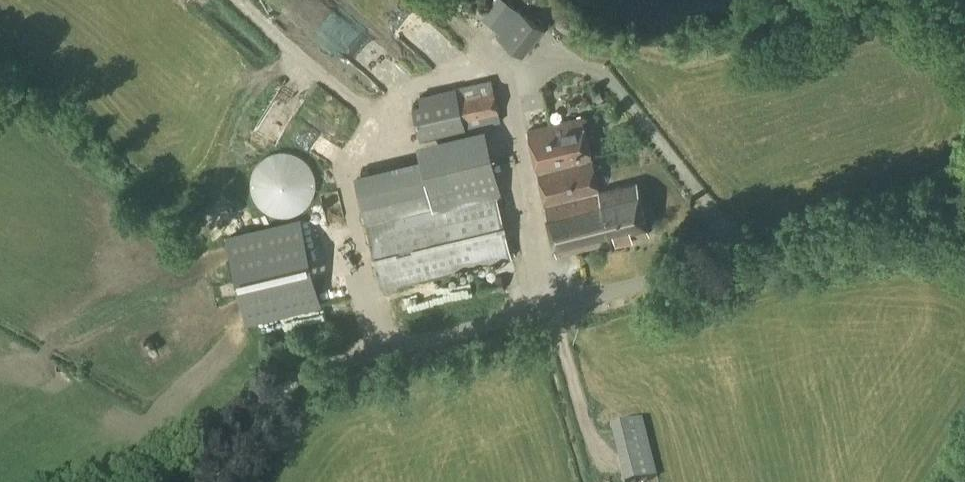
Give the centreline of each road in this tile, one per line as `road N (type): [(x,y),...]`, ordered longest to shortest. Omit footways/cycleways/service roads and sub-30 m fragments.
road 1 (unclassified): [(216,481),(259,409),(306,371),(814,248),(882,238),(964,254)]

